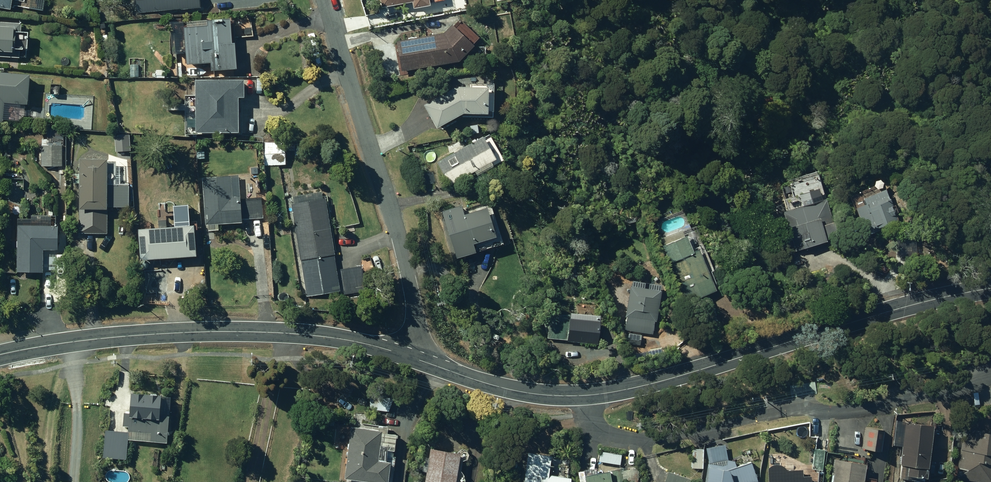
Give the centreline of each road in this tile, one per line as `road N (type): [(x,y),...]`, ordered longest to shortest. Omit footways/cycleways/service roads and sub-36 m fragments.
road 1 (secondary): [(990,289),(591,395),(535,395),(409,357)]
road 2 (unclassified): [(325,0),(398,239),(415,327),(409,357)]
road 3 (secondary): [(409,357),(289,334),(74,341)]
road 4 (unclassified): [(74,481),(74,341)]

